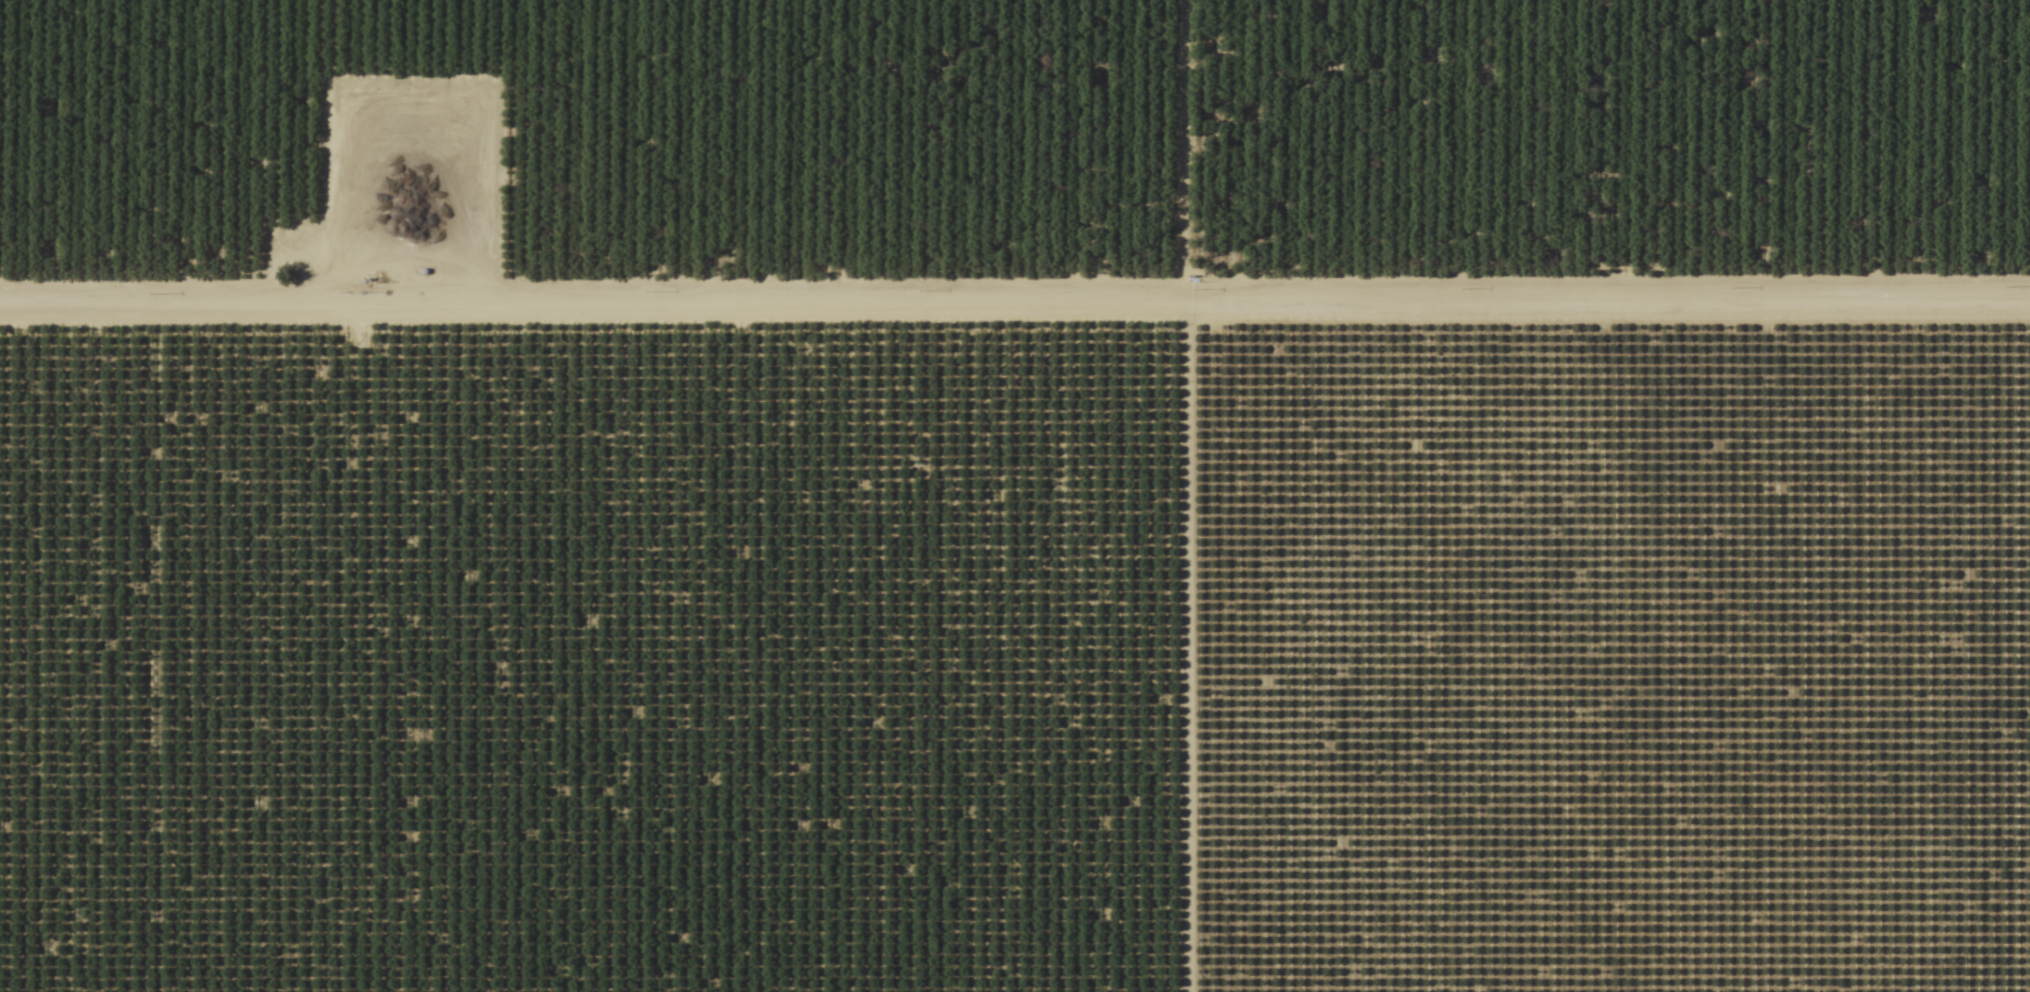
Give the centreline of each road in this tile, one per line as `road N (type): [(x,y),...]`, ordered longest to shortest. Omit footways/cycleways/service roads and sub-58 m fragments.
road 1 (residential): [(2029,299),(1197,295),(0,309)]

